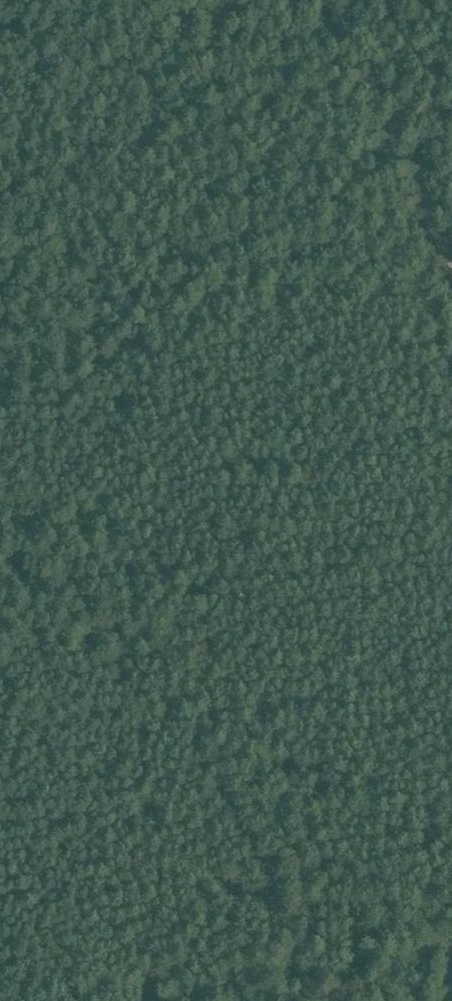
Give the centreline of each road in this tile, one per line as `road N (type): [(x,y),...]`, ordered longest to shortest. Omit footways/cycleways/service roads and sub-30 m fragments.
road 1 (track): [(329,0),(451,289)]

